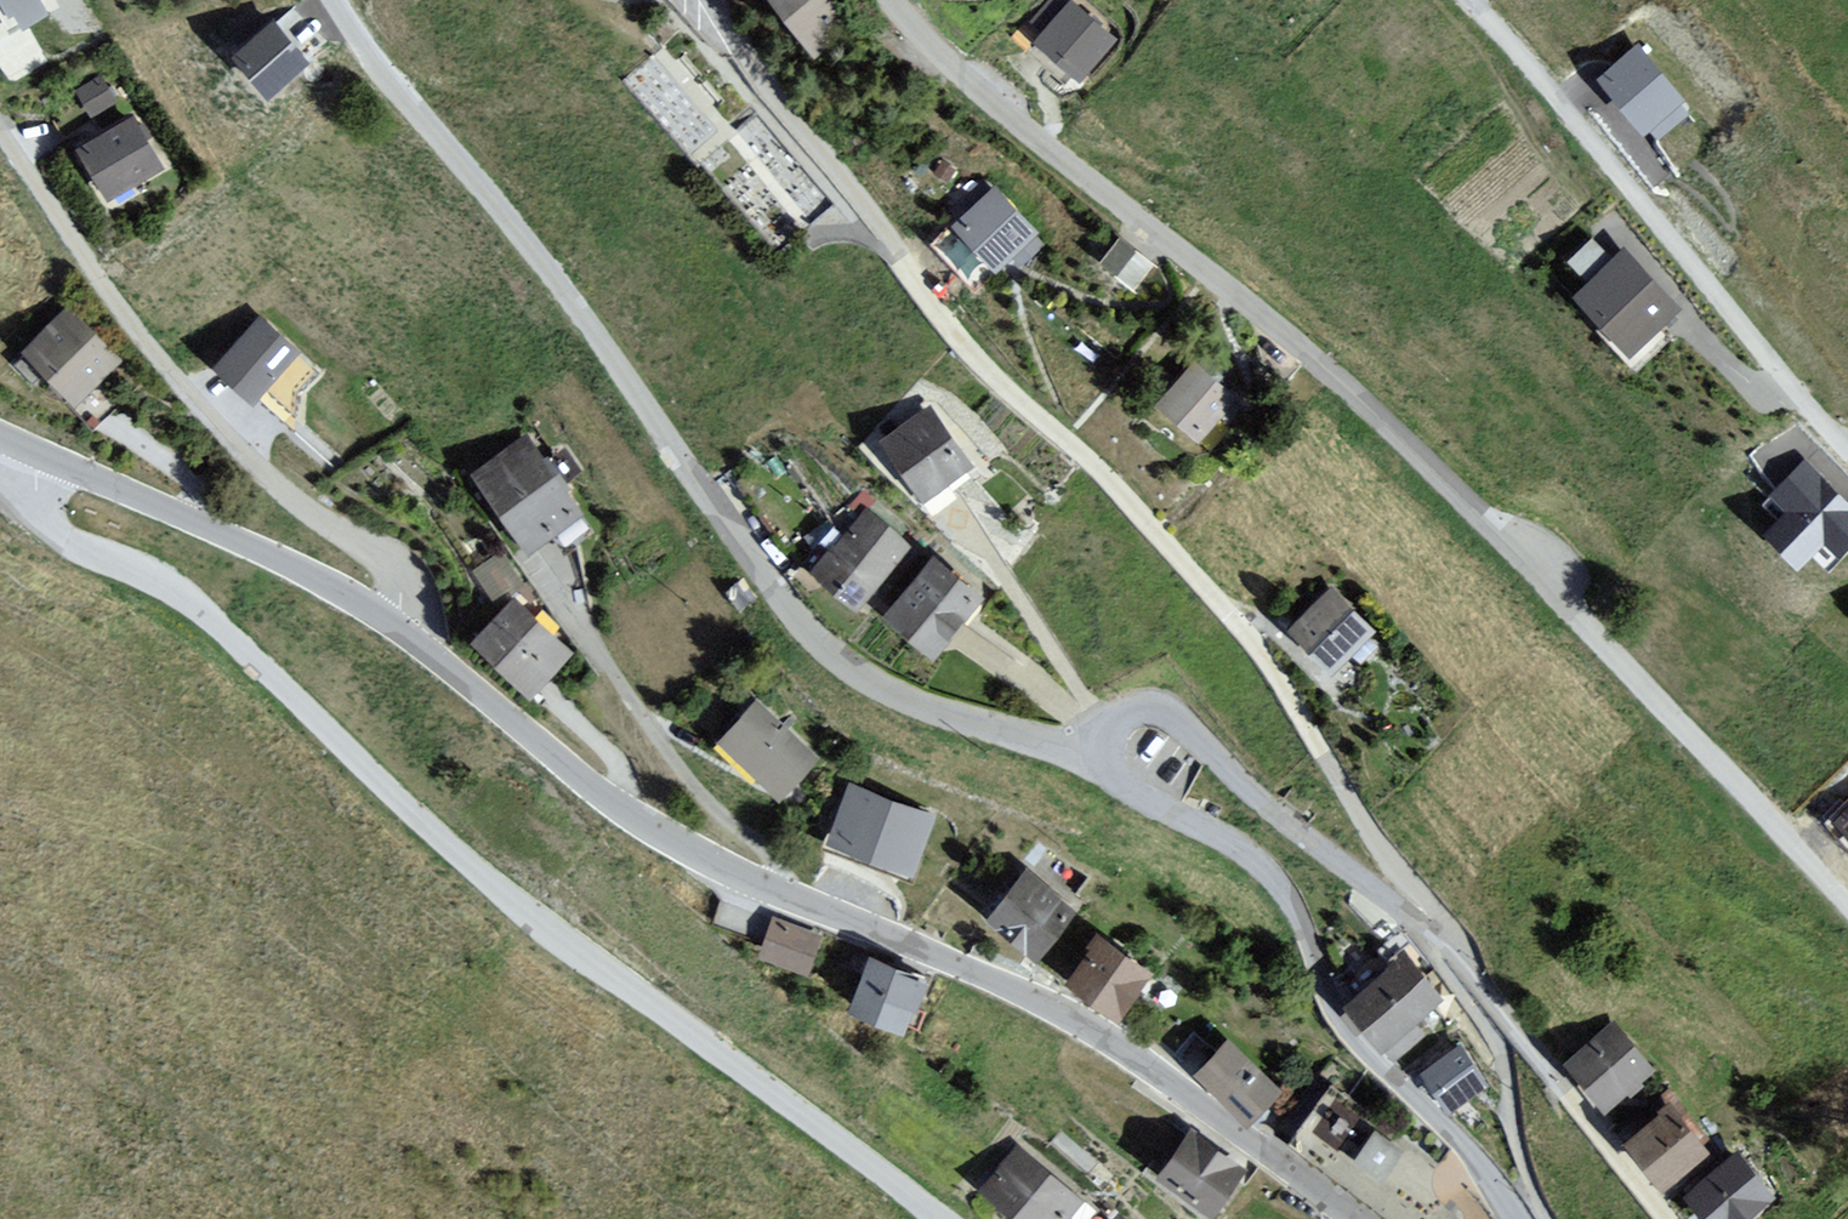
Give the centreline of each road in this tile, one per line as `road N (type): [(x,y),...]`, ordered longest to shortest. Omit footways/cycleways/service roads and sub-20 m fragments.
road 1 (unclassified): [(890,0),(1068,174),(1411,446),(1847,904)]
road 2 (unclassified): [(710,0),(944,329),(1127,501),(1306,730),(1374,848),(1453,956)]
road 3 (unclassified): [(36,453),(39,507),(56,533),(187,597),(453,853),(939,1218)]
road 4 (tertiary): [(398,623),(572,779),(739,882),(947,966),(1119,1050),(1345,1218)]
road 5 (unclassified): [(1086,769),(902,698),(843,667),(805,630),(554,280),(394,90),(334,0)]
road 6 (unclassified): [(398,623),(403,587),(198,409),(0,140)]
road 7 (unclassified): [(1509,1218),(1439,1129),(1340,1031),(1296,913),(1254,857),(1086,769)]
road 8 (unclassified): [(1847,458),(1463,0)]
road 9 (unclassified): [(1086,769),(1104,726),(1122,711),(1158,707),(1270,816),(1453,956)]
road 10 (tertiary): [(36,453),(398,623)]
road 11 (unclassified): [(1453,956),(1656,1218)]

